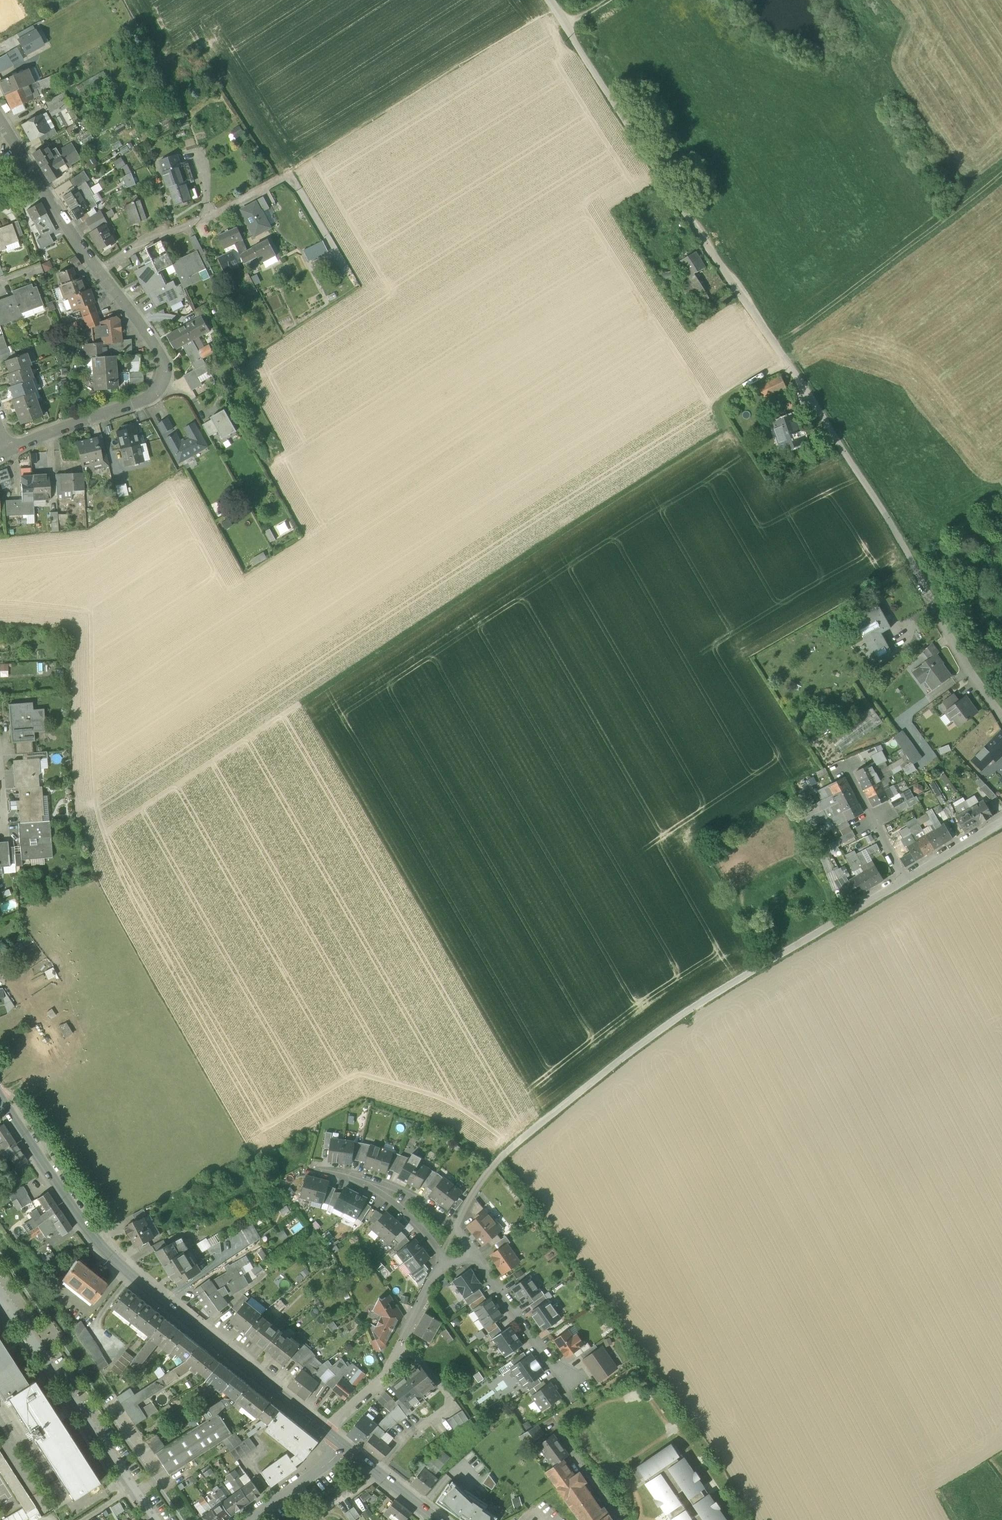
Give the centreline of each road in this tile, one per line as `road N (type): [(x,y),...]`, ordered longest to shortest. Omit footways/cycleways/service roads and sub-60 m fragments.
road 1 (residential): [(1001,716),(968,669),(863,472),(550,0)]
road 2 (track): [(789,363),(719,404),(727,428),(308,710)]
road 3 (residential): [(906,879),(652,1035),(504,1153)]
road 4 (tertiary): [(327,1431),(90,1235),(0,1104)]
road 5 (residential): [(6,448),(157,396),(168,368),(100,270)]
road 6 (track): [(1001,175),(777,346)]
road 7 (residential): [(152,1519),(0,1299)]
road 8 (residential): [(100,270),(291,173)]
road 9 (residential): [(327,1431),(386,1376),(442,1255)]
road 10 (residential): [(0,587),(111,585),(177,545)]
road 11 (residential): [(100,270),(0,116)]
road 12 (residential): [(476,1259),(570,1385)]
road 13 (residential): [(244,1519),(340,1442)]
road 14 (tertiary): [(436,1519),(340,1442)]

